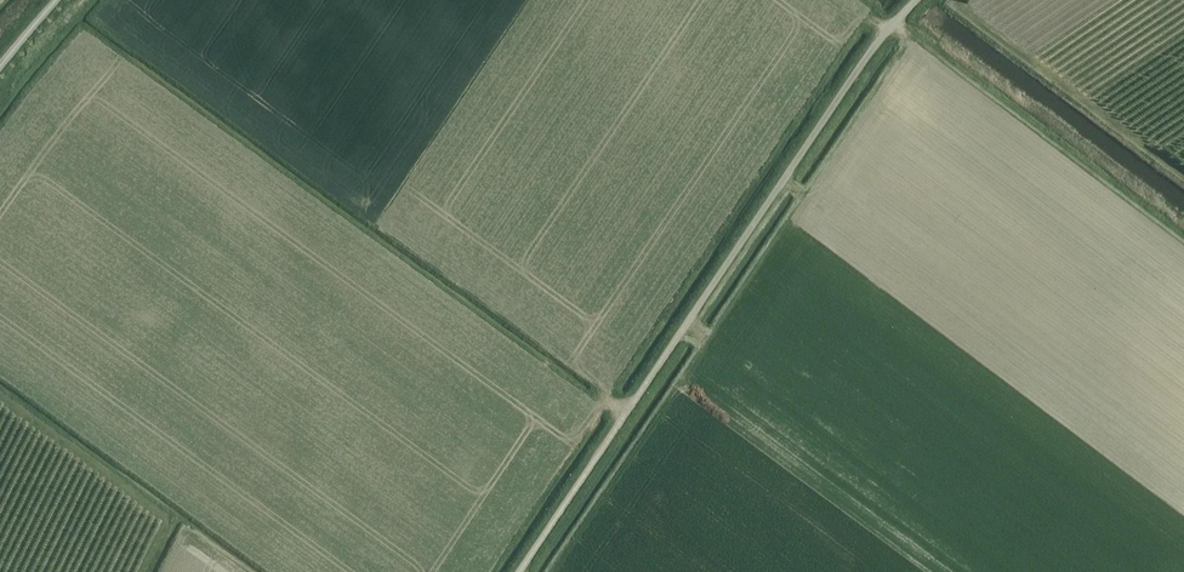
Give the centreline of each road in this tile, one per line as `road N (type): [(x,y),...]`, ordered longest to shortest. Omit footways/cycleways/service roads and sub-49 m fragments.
road 1 (unclassified): [(519,571),(876,40),(917,0)]

